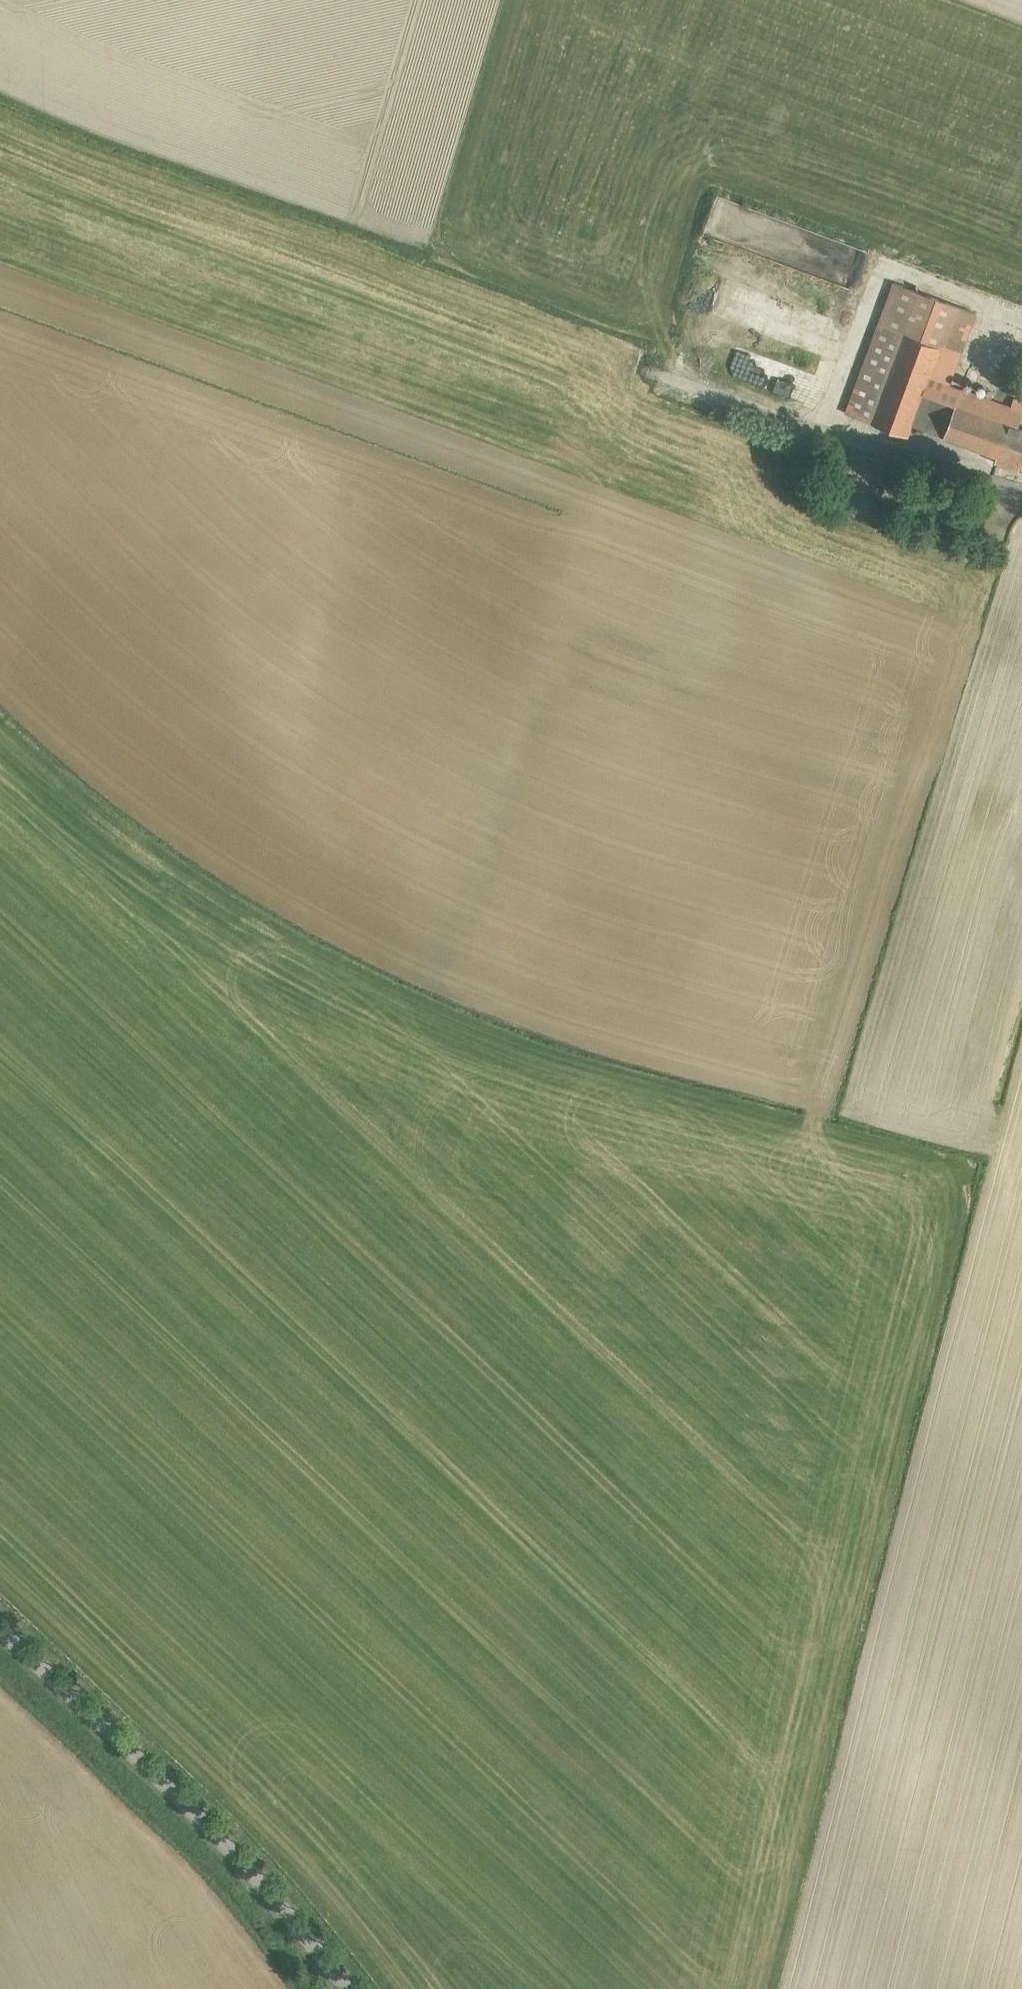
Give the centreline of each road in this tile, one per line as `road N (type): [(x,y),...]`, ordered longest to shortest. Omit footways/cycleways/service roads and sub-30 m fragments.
road 1 (unclassified): [(346,1988),(258,1878),(0,1631)]
road 2 (unclassified): [(1021,487),(668,378)]

